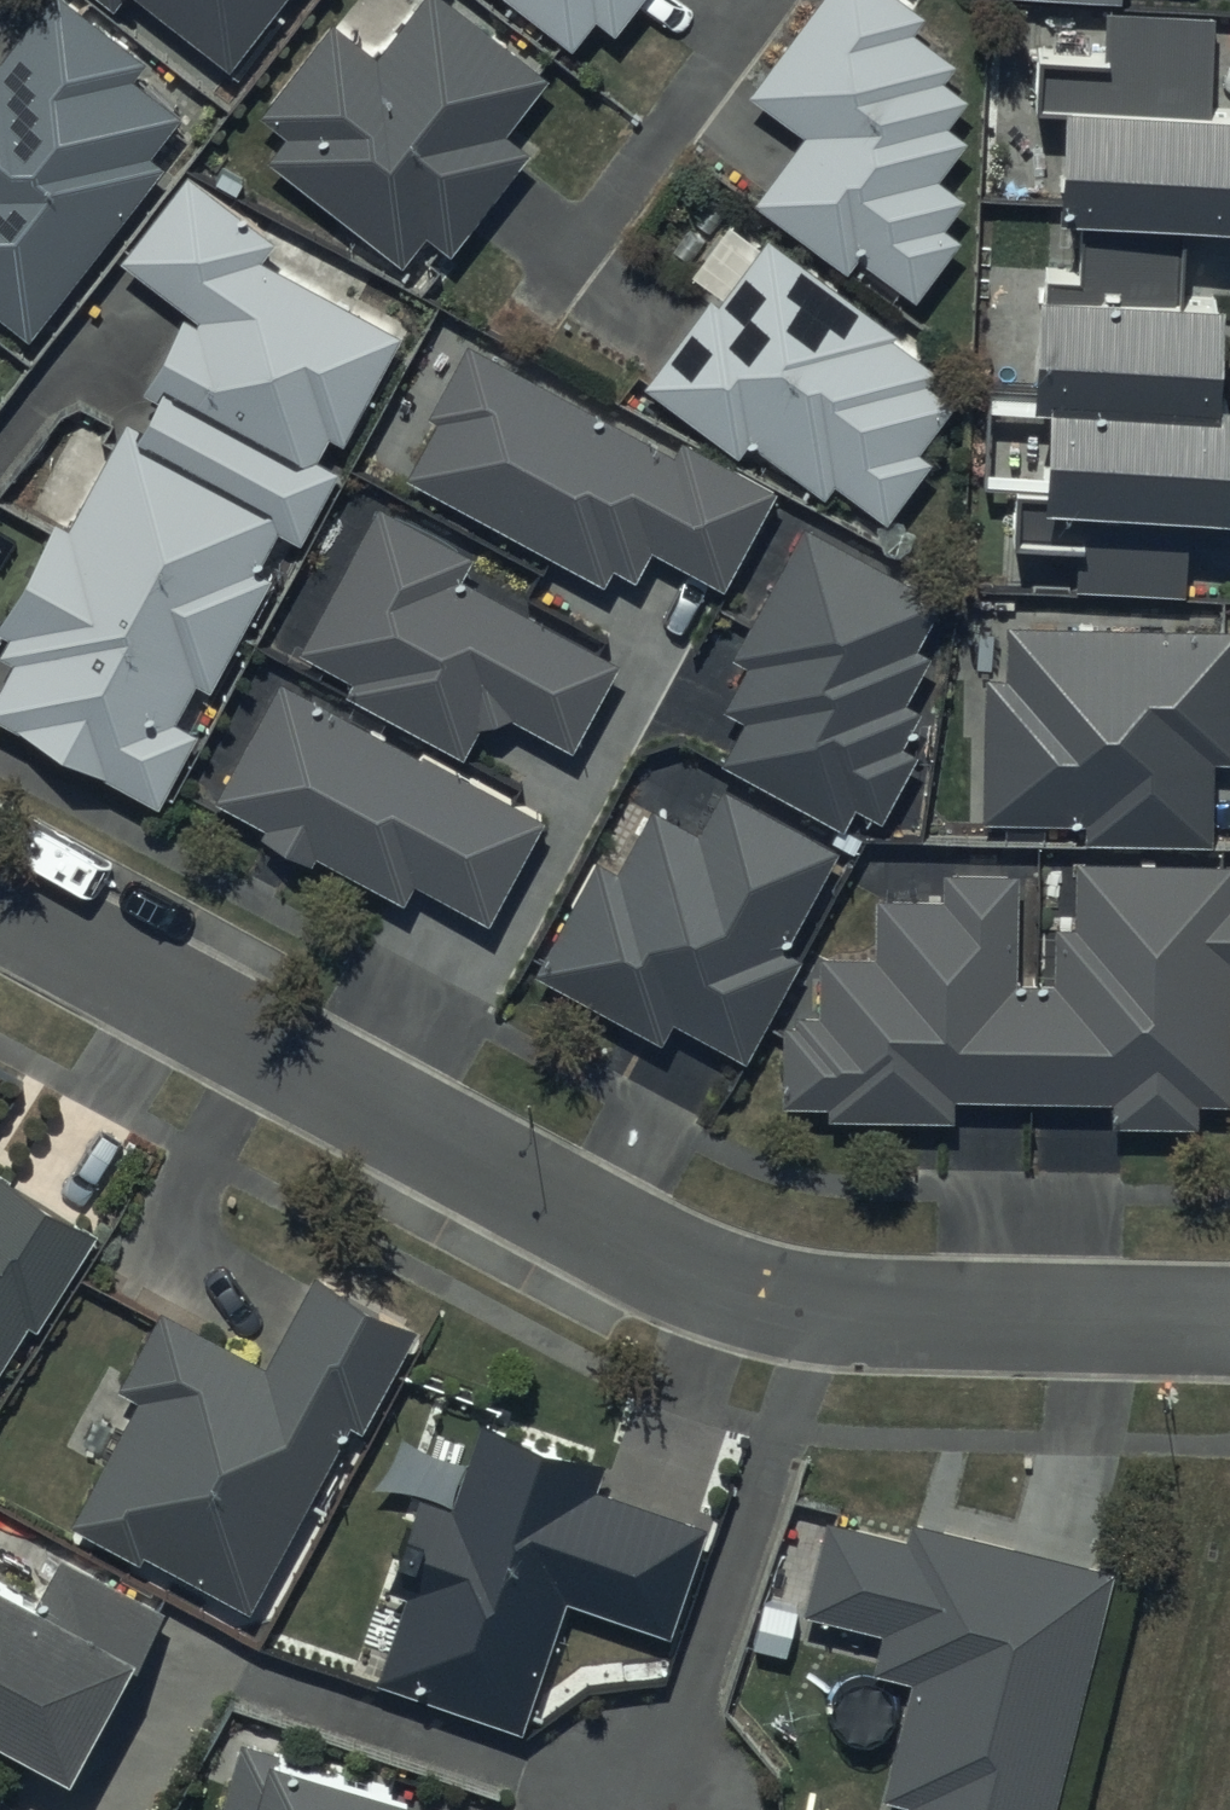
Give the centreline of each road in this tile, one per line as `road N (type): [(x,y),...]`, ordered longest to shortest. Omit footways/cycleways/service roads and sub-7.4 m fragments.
road 1 (residential): [(826,1312),(737,1294),(655,1259),(0,912)]
road 2 (residential): [(826,1312),(646,1809)]
road 3 (residential): [(1229,1320),(826,1312)]

